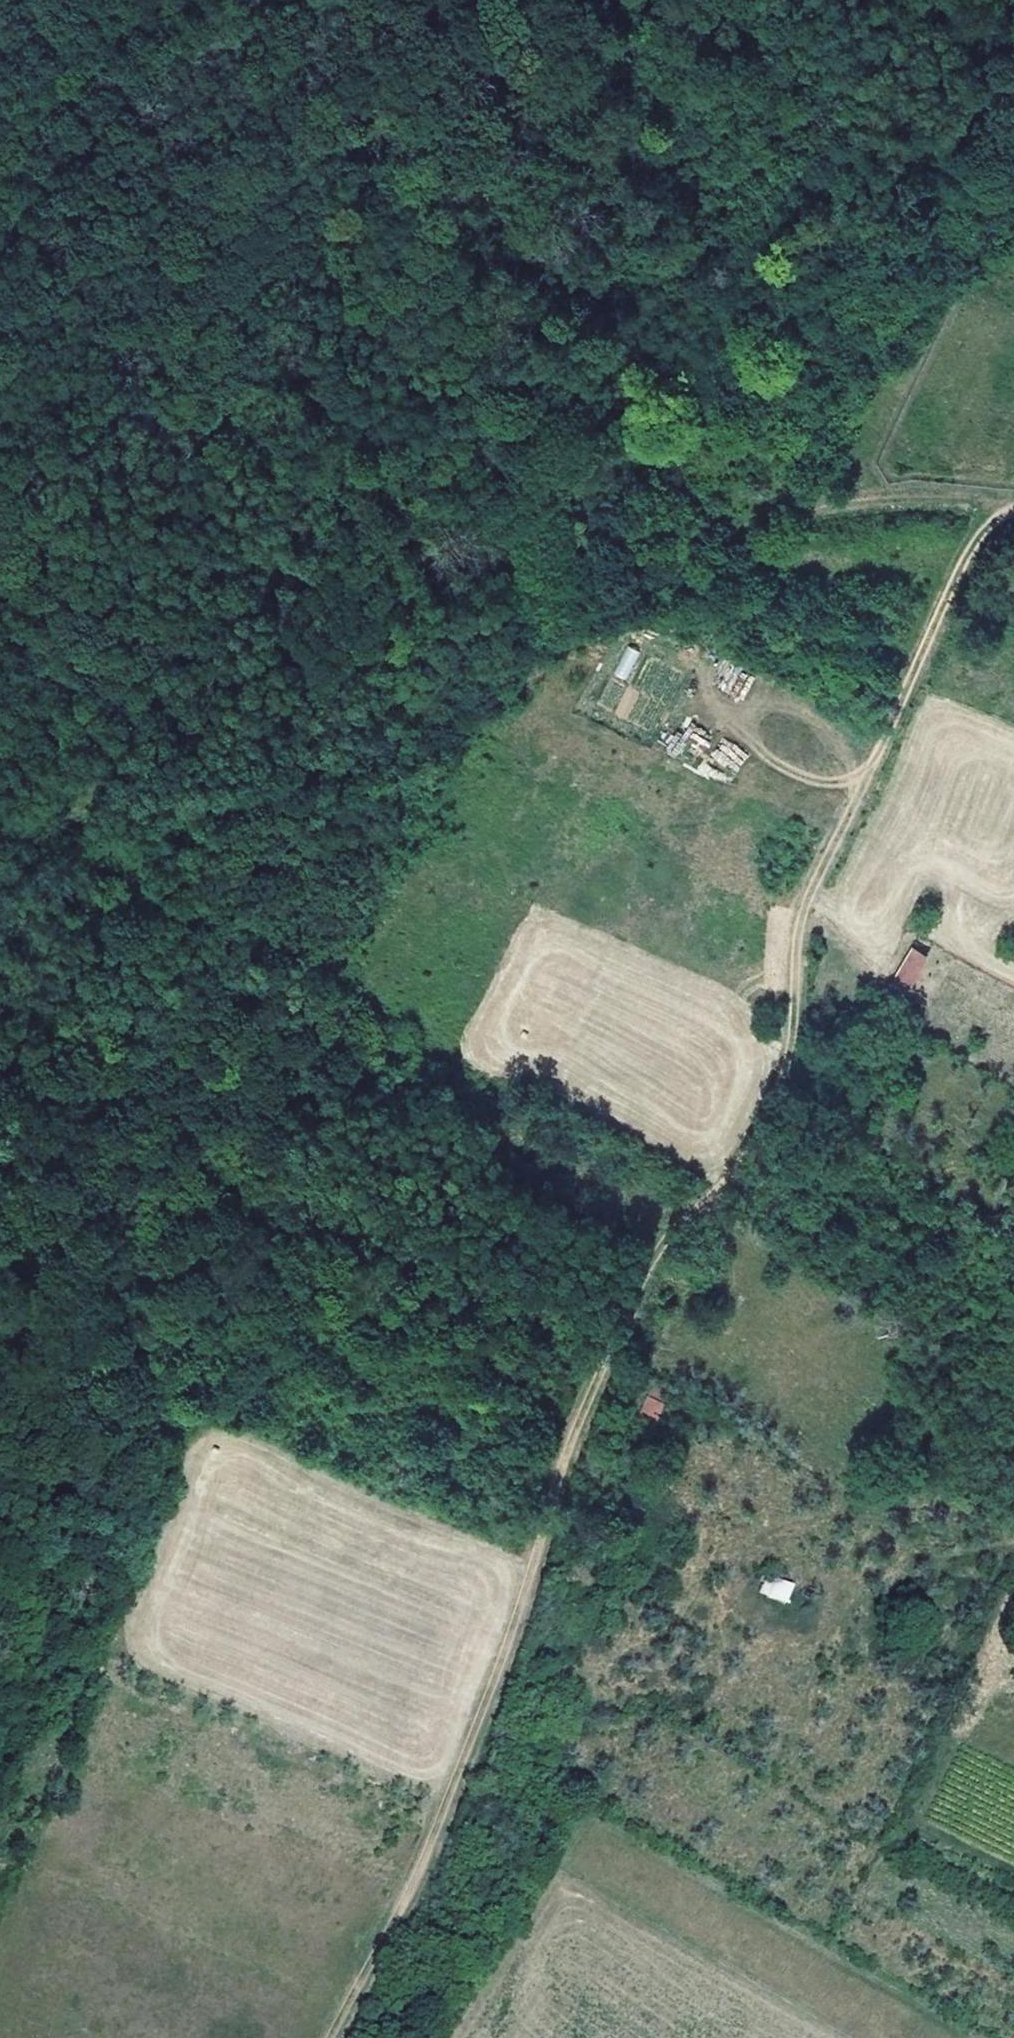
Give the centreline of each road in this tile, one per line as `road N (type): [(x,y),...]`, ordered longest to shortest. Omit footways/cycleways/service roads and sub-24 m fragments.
road 1 (track): [(1013,530),(949,614),(809,906),(801,1026),(734,1182),(665,1245),(620,1330),(447,1839),(351,2037)]
road 2 (track): [(0,425),(76,311),(312,0)]

